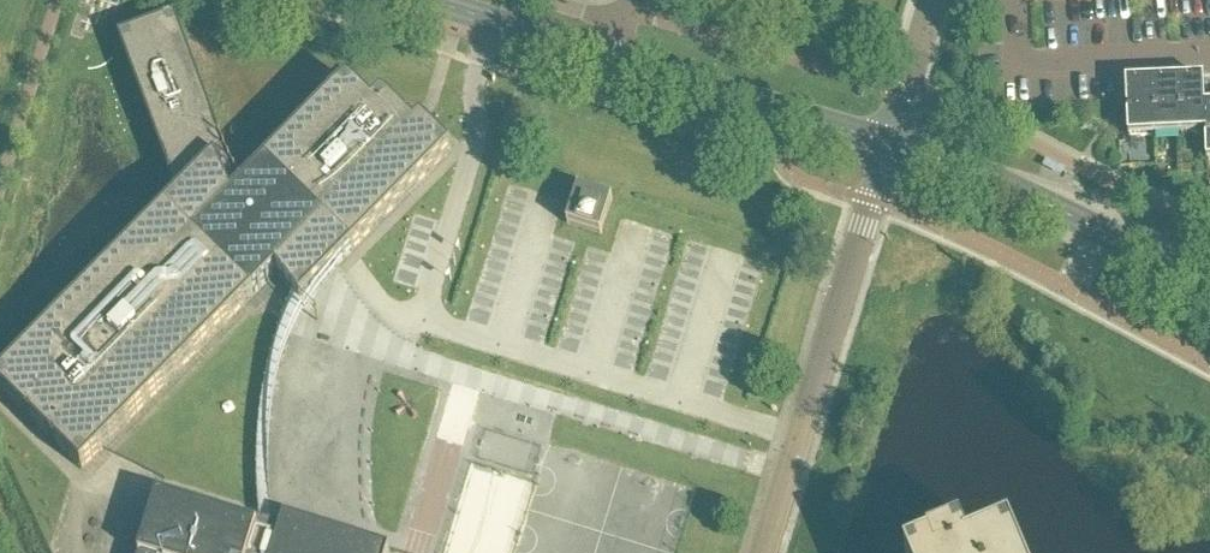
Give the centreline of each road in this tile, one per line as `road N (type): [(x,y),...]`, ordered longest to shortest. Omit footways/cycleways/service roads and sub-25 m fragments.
road 1 (unclassified): [(890,144),(763,552)]
road 2 (secondary): [(1209,289),(1008,188),(890,144)]
road 3 (secondary): [(890,144),(612,60)]
road 4 (secondary): [(612,60),(419,0)]
road 5 (residential): [(935,0),(890,144)]

